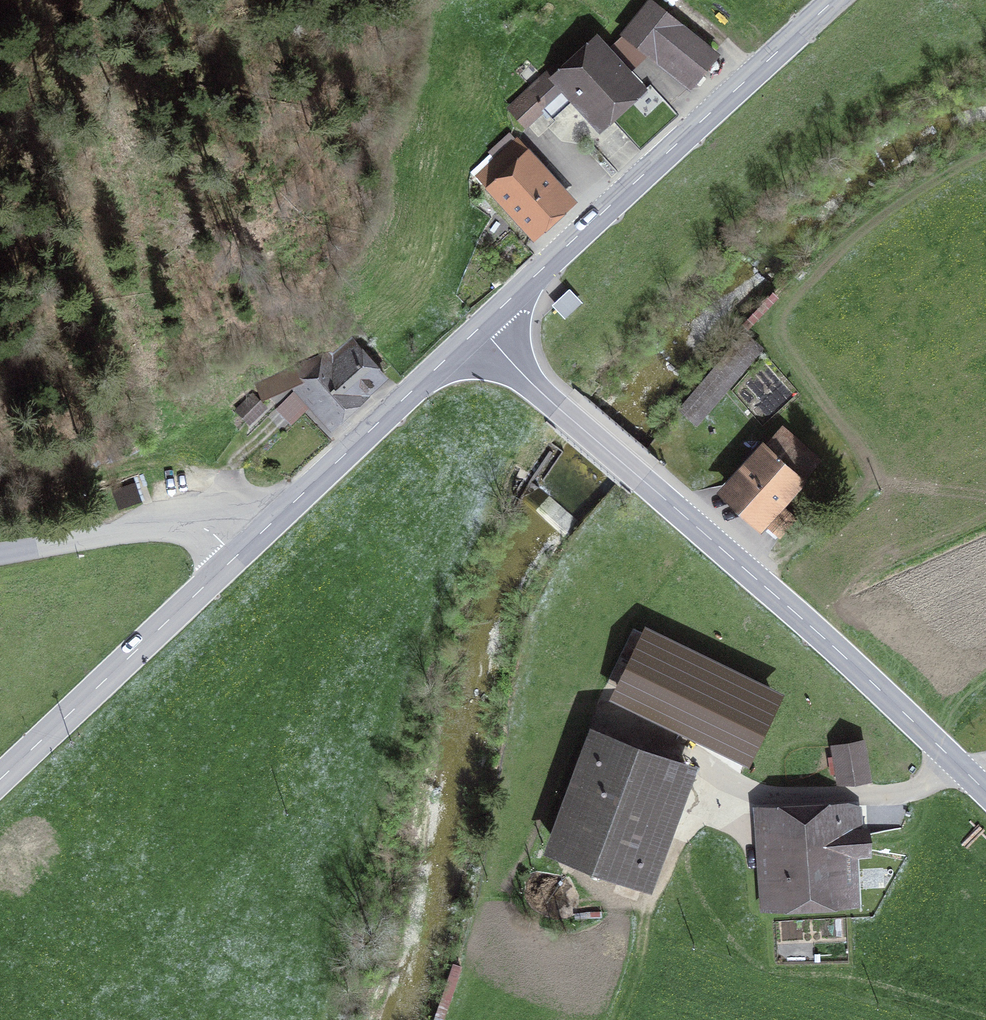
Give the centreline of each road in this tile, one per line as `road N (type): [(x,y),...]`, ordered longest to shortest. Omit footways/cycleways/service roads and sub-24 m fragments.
road 1 (tertiary): [(479,327),(557,407),(985,788)]
road 2 (secondary): [(479,327),(836,0)]
road 3 (track): [(621,726),(739,787),(803,801),(900,797),(939,777),(954,757)]
road 4 (secondary): [(0,776),(245,550)]
road 5 (secondary): [(245,550),(479,327)]
road 6 (track): [(195,529),(204,480),(171,452),(138,453),(0,506)]
road 7 (residential): [(245,550),(174,528),(0,557)]

